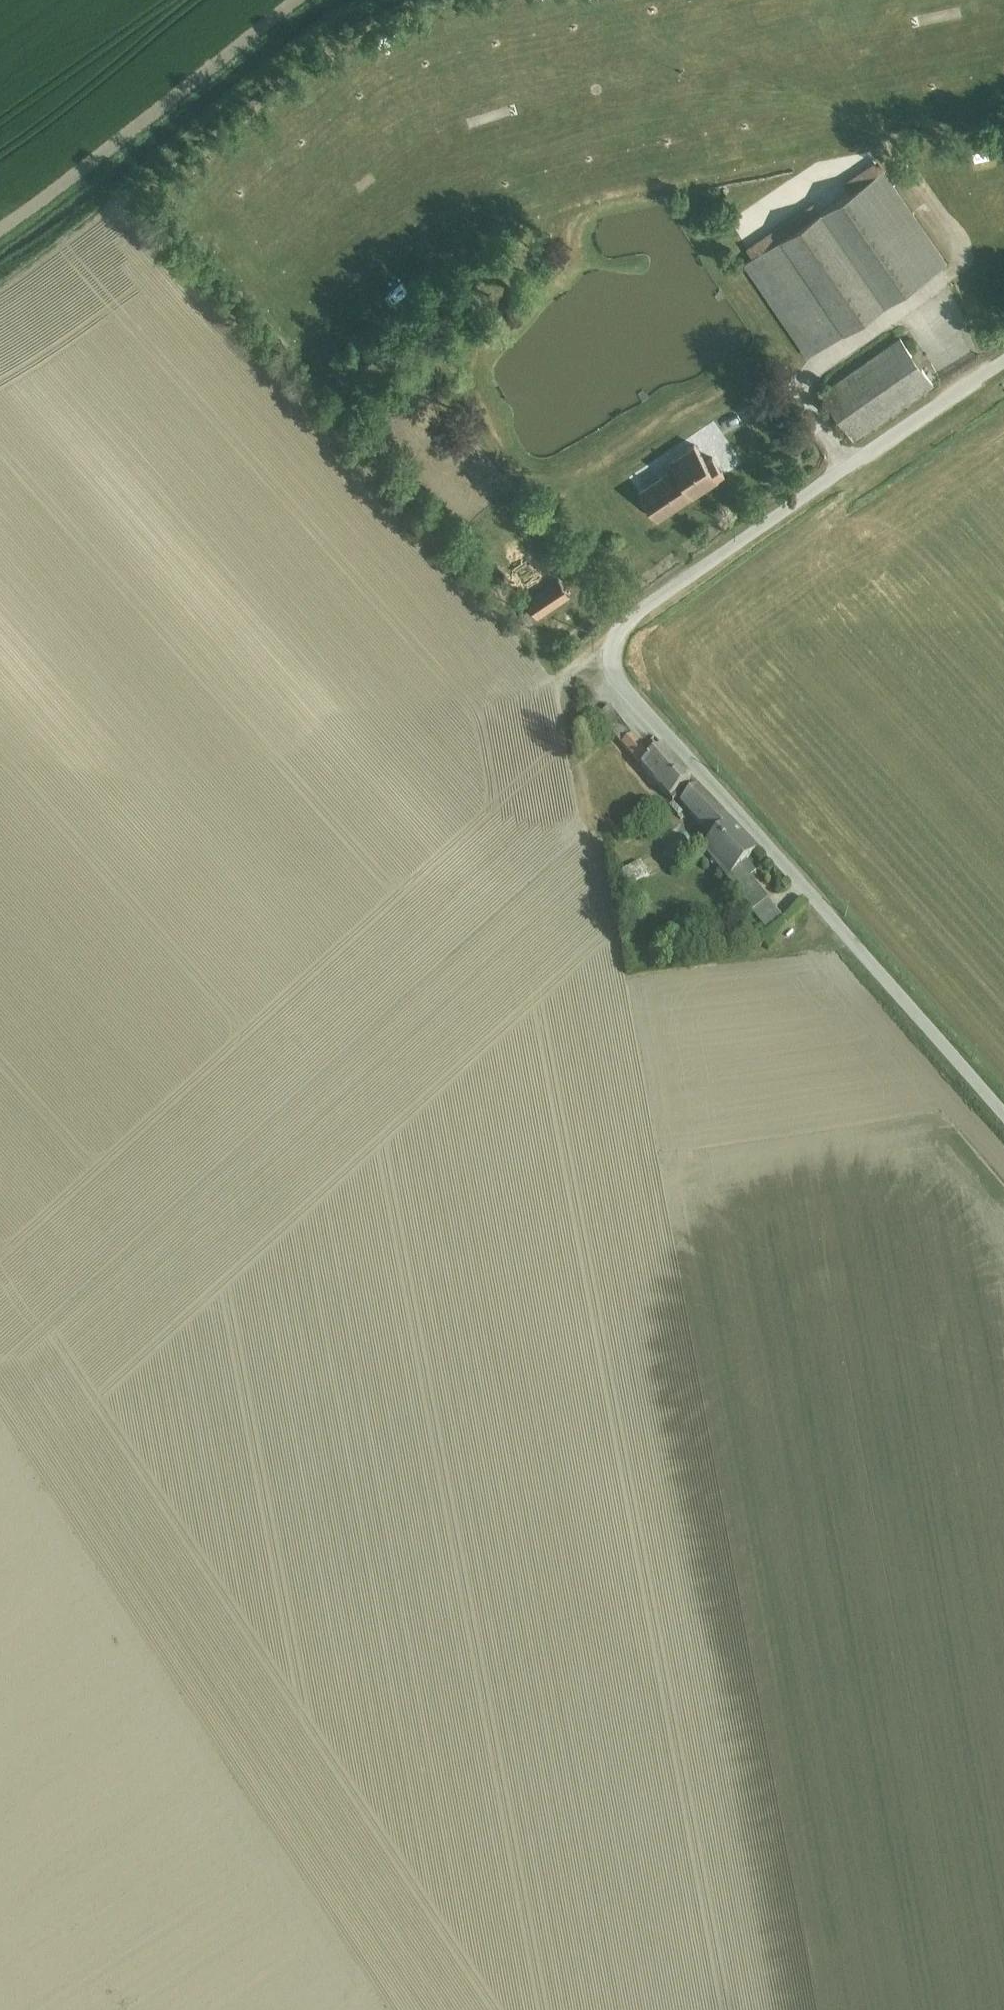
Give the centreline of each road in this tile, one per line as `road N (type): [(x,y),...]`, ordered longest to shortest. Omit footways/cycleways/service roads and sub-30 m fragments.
road 1 (unclassified): [(1003,358),(633,617),(615,650),(615,670),(1003,1120)]

